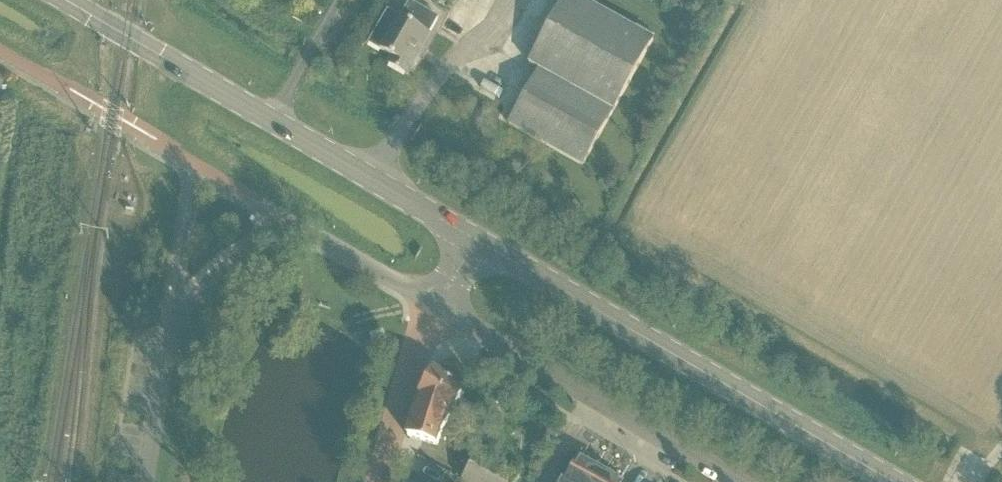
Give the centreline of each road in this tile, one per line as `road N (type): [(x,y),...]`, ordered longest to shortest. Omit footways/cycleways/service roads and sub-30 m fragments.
road 1 (unclassified): [(438,302),(288,219),(212,281),(170,333),(144,481)]
road 2 (tertiary): [(895,481),(478,240)]
road 3 (tertiary): [(478,240),(70,0)]
road 4 (residential): [(739,481),(438,302)]
road 5 (residential): [(380,481),(410,369),(438,302)]

